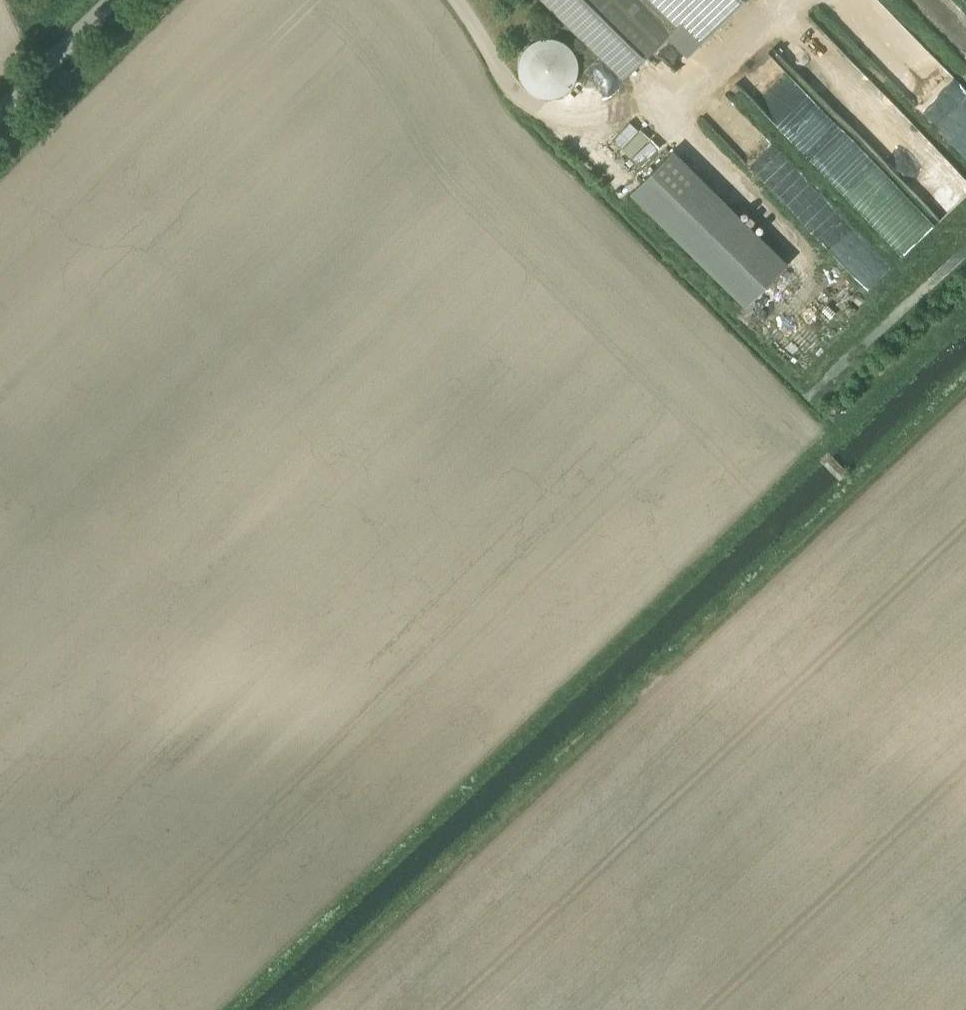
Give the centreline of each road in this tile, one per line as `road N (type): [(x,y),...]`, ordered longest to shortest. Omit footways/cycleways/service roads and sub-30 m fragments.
road 1 (unclassified): [(0,111),(109,0)]

